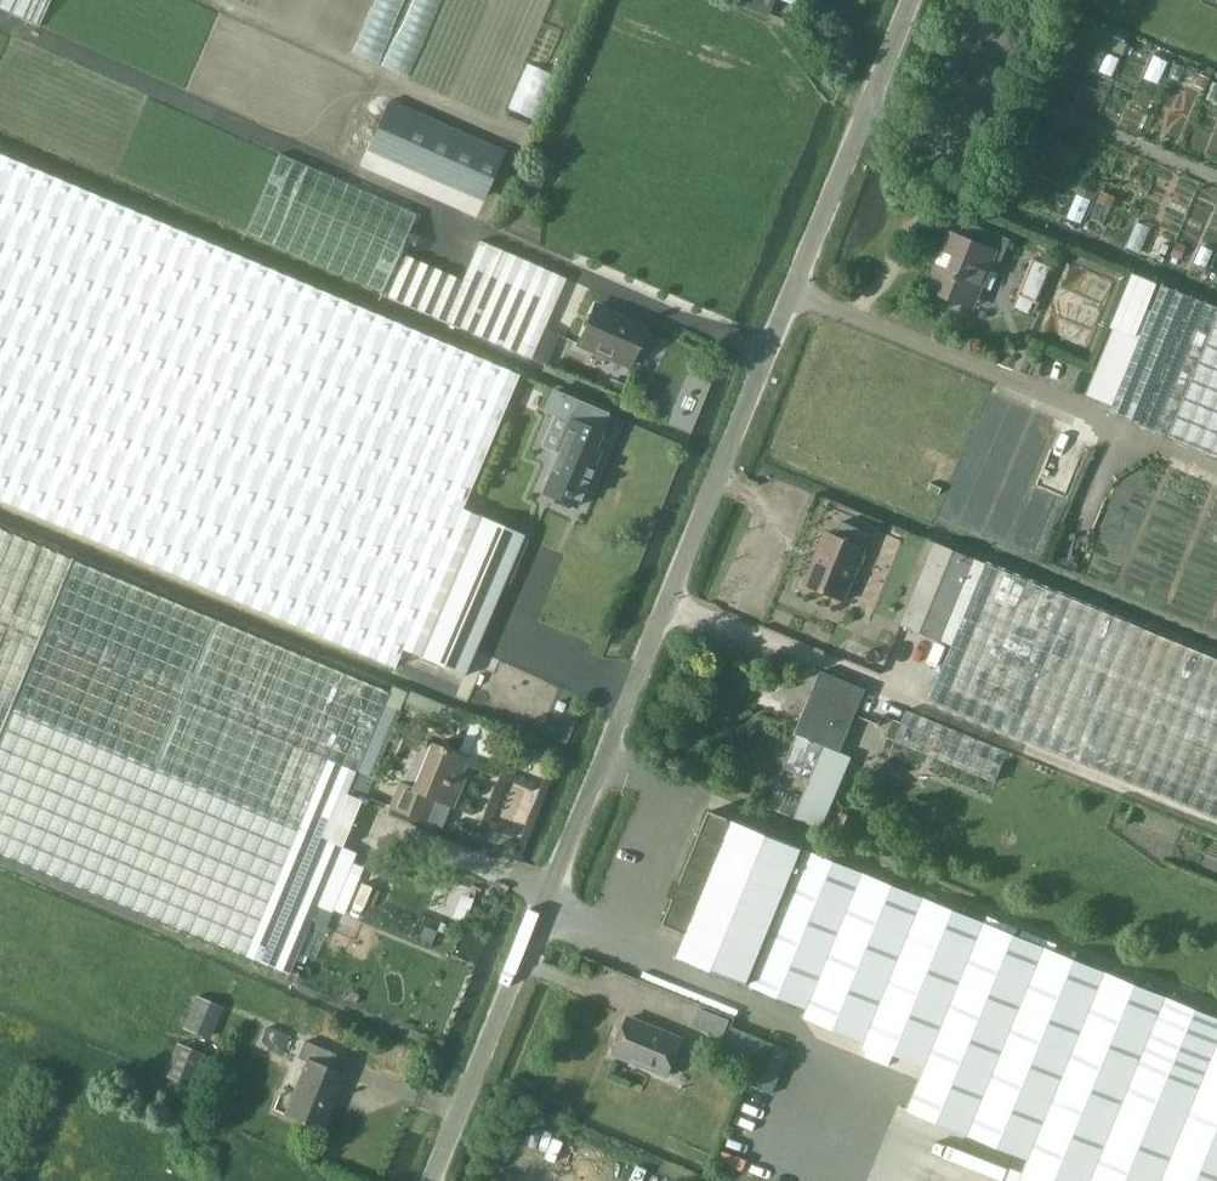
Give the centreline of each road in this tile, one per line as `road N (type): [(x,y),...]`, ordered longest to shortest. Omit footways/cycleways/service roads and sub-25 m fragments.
road 1 (unclassified): [(430,1180),(916,0)]
road 2 (track): [(1216,825),(669,601)]
road 3 (track): [(1216,465),(796,290)]

